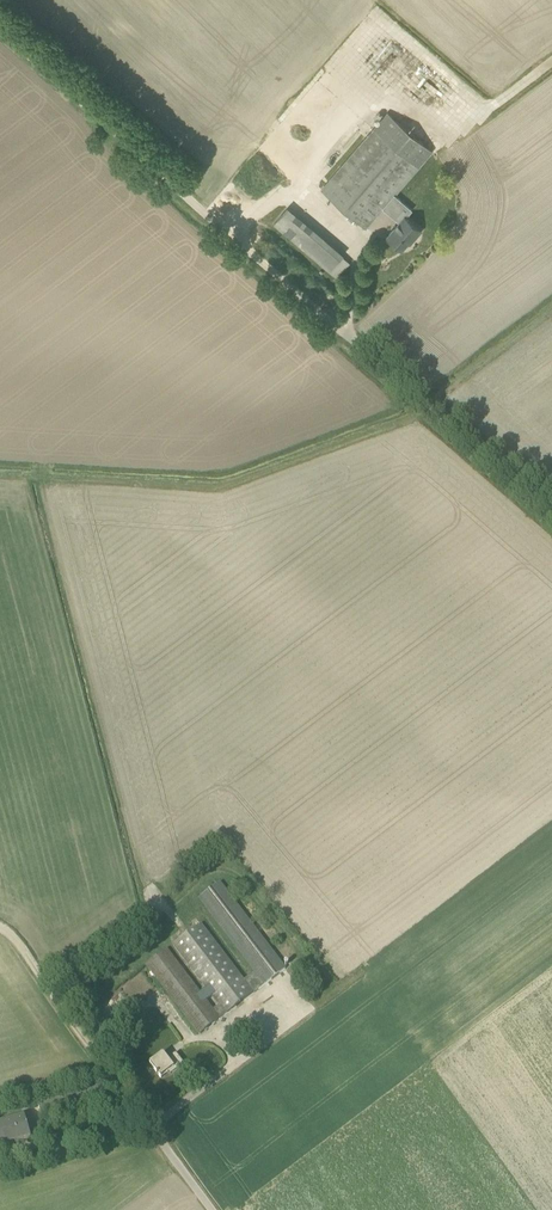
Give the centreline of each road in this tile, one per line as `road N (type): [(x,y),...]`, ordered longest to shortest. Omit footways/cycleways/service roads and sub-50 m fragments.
road 1 (unclassified): [(551,511),(227,227)]
road 2 (track): [(227,227),(0,29)]
road 3 (track): [(0,924),(139,1108)]
road 4 (track): [(551,310),(427,402)]
road 5 (unclassified): [(139,1108),(213,1209)]

